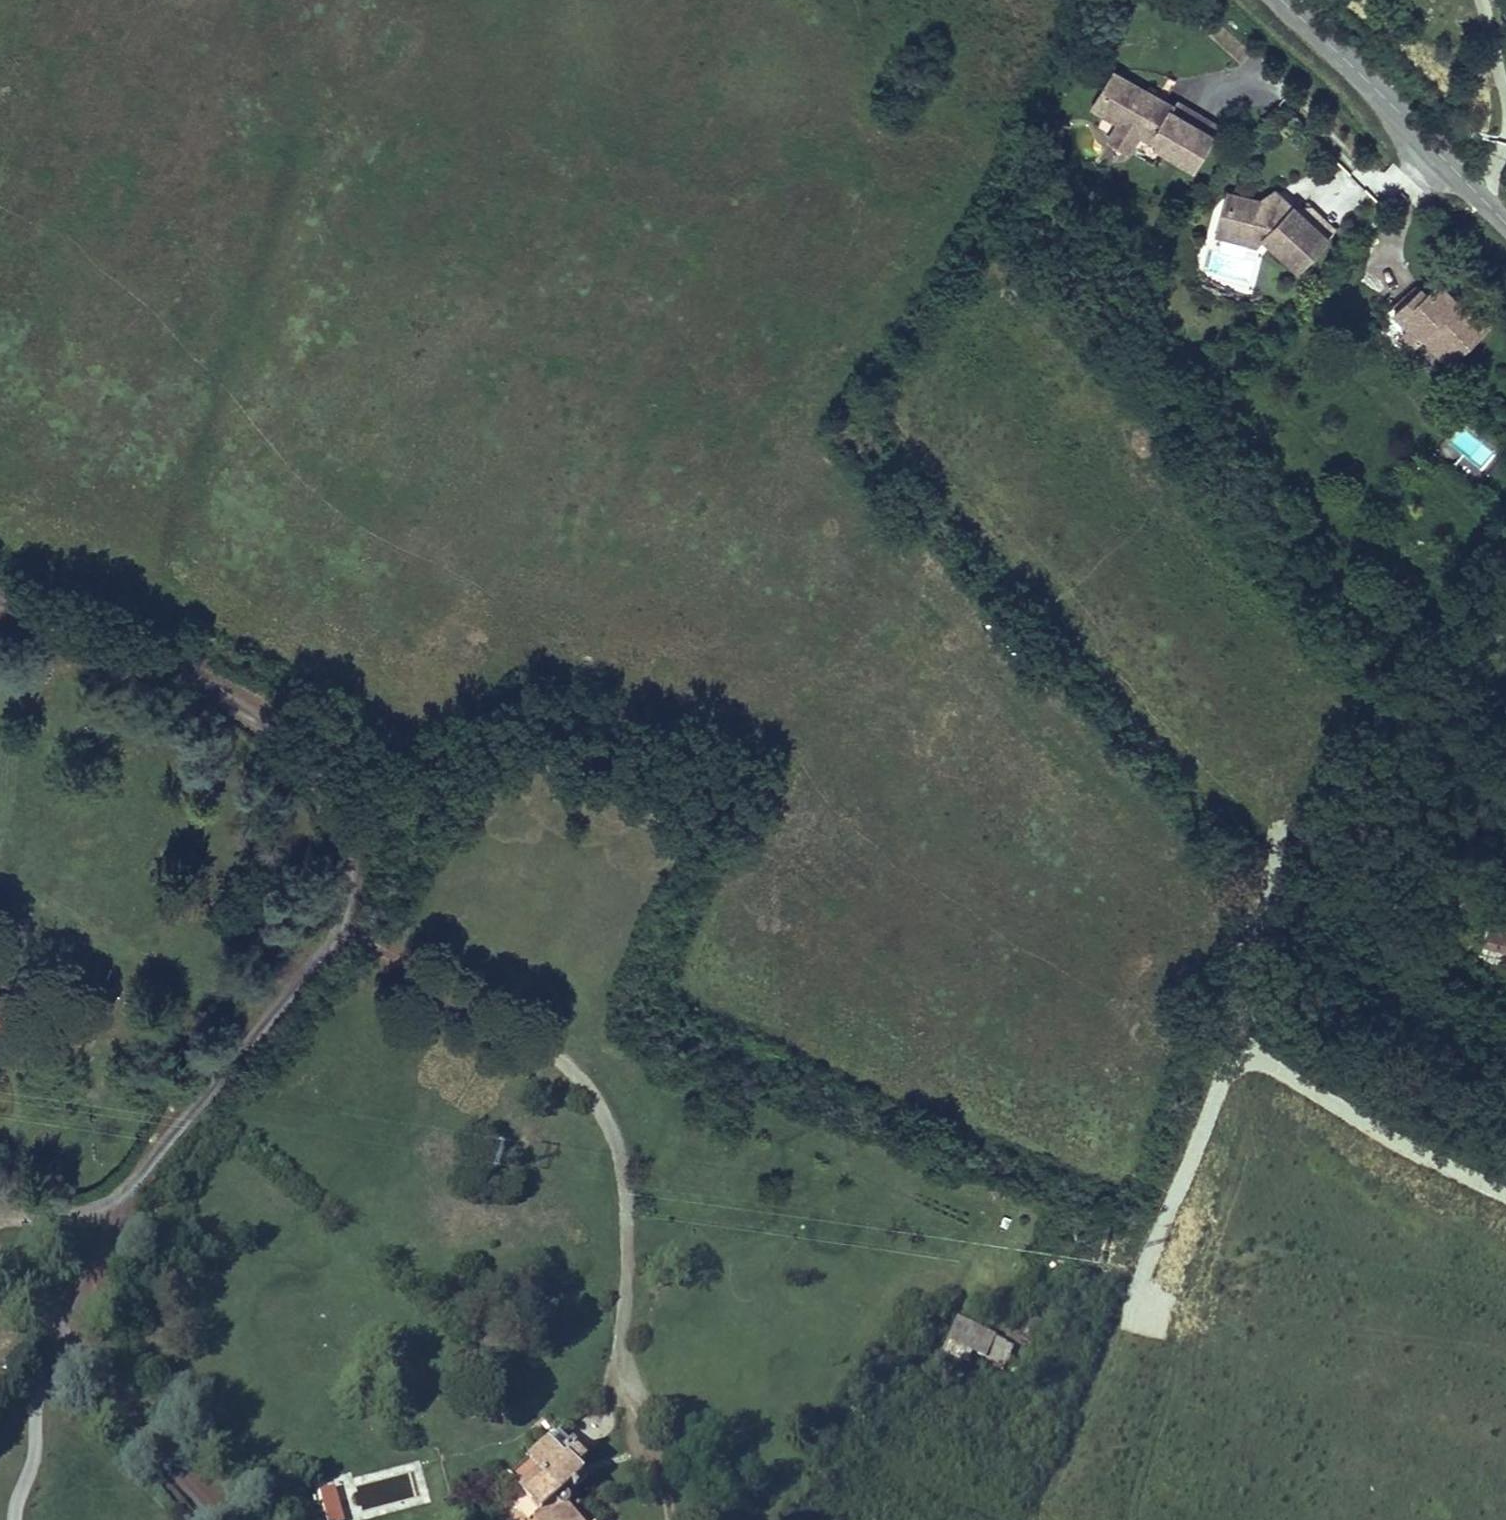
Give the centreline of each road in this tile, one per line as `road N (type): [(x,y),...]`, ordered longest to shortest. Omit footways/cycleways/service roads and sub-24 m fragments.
road 1 (residential): [(0,592),(179,672),(287,732),(316,760),(345,834),(348,874),(328,938),(123,1190)]
road 2 (tertiary): [(1505,225),(1279,0)]
road 3 (residential): [(63,1315),(141,1422),(229,1519)]
road 4 (residential): [(123,1190),(63,1315)]
road 5 (residential): [(123,1190),(70,1210),(0,1212)]

